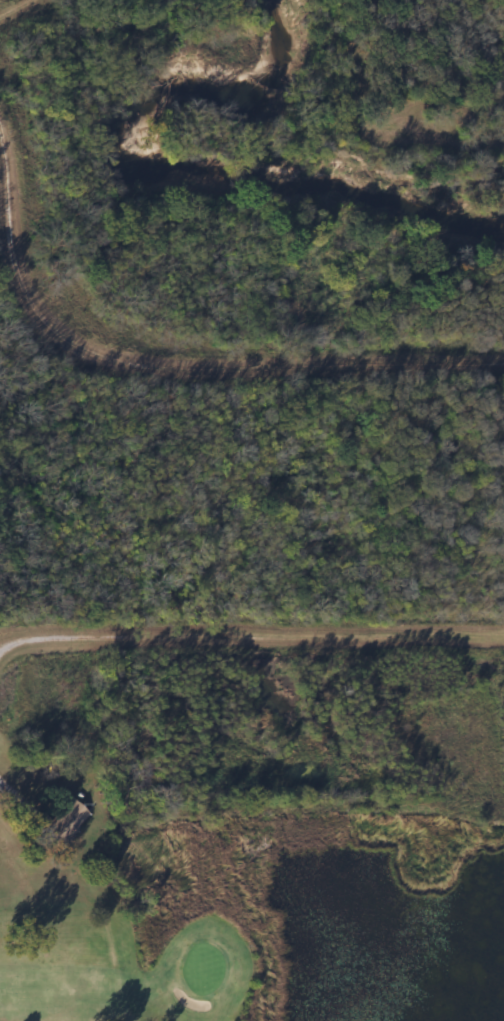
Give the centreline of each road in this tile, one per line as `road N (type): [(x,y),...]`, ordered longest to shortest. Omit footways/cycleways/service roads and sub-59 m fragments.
road 1 (residential): [(503,356),(190,364),(89,343),(53,313),(26,259),(0,112)]
road 2 (residential): [(503,633),(71,634),(23,638),(0,650)]

